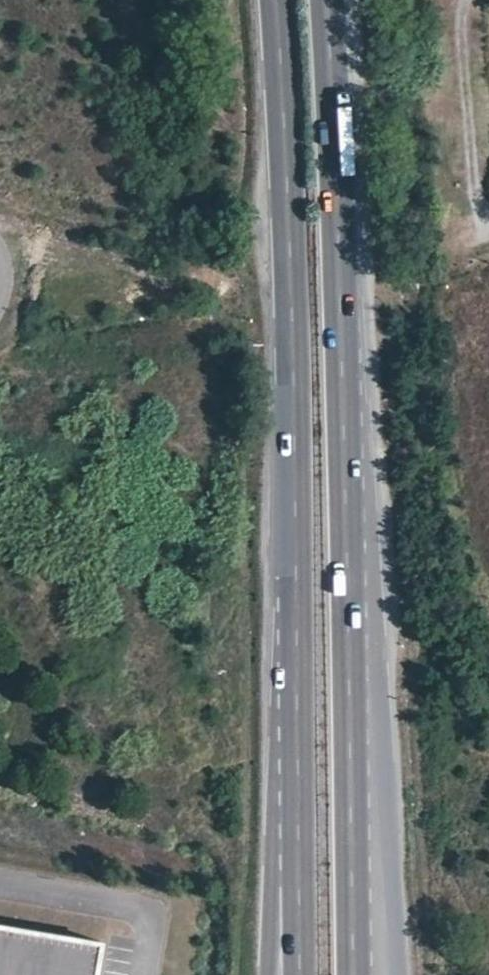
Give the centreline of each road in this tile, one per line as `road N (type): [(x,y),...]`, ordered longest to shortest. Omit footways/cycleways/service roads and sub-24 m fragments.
road 1 (trunk): [(359,792),(351,417),(329,0)]
road 2 (trunk): [(278,0),(298,432),(299,713)]
road 3 (secondary): [(299,713),(267,974)]
road 4 (trunk): [(299,713),(302,974)]
road 5 (track): [(467,0),(471,178),(488,223)]
road 6 (secondary): [(398,974),(359,792)]
road 7 (trunk): [(359,974),(359,792)]

